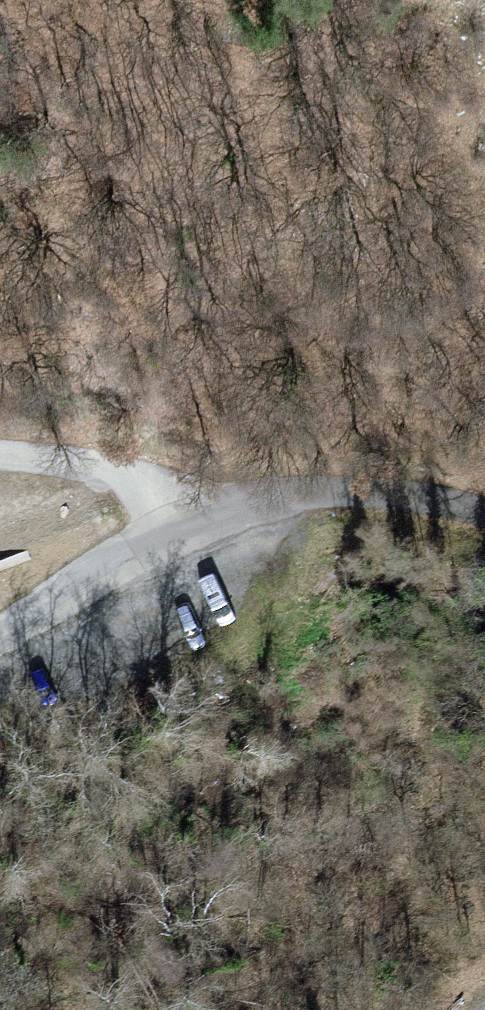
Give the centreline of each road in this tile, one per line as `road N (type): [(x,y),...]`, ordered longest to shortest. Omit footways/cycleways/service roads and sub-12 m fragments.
road 1 (unclassified): [(164,536),(355,494),(484,509)]
road 2 (unclassified): [(164,536),(150,502),(115,472),(0,456)]
road 3 (unclassified): [(0,636),(151,557),(164,536)]

